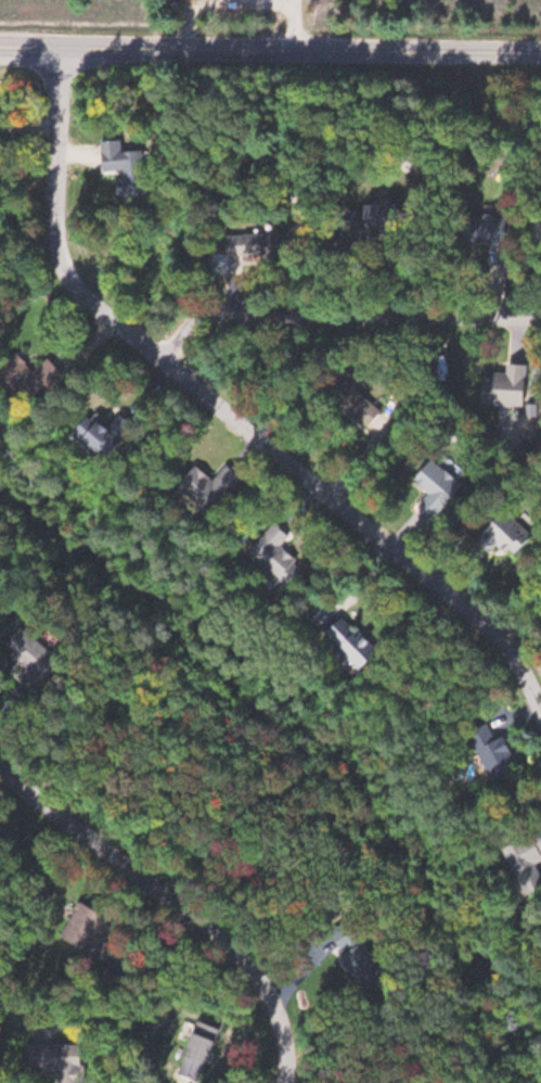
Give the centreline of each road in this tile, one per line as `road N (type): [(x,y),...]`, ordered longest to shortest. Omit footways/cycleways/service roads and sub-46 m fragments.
road 1 (residential): [(62,48),(57,242),(66,275),(472,608),(505,639),(540,701)]
road 2 (residential): [(540,54),(0,46)]
road 3 (residential): [(0,767),(270,988),(291,1048),(288,1082)]
road 4 (residential): [(170,358),(204,320),(227,316),(540,320)]

